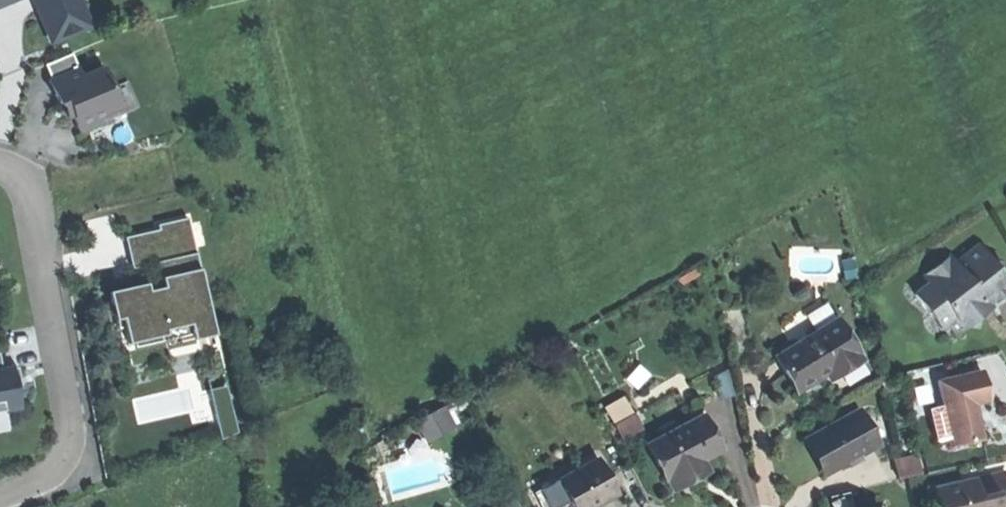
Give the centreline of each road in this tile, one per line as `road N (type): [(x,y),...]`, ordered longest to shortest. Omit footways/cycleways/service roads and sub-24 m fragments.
road 1 (residential): [(0,499),(47,478),(72,439),(31,203)]
road 2 (residential): [(31,203),(177,173)]

